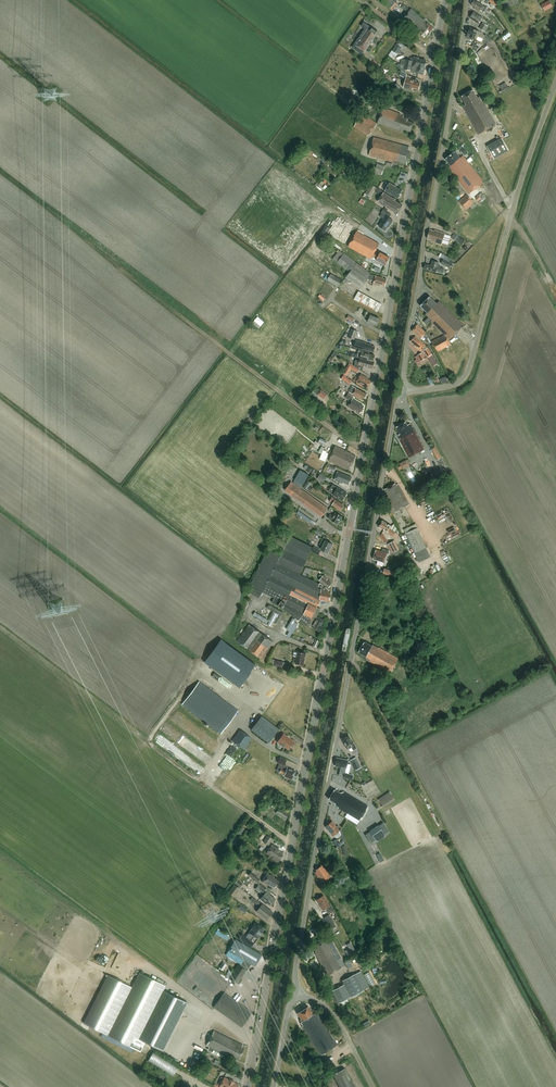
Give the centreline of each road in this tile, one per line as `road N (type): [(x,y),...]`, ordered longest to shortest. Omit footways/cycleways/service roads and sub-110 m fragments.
road 1 (tertiary): [(248,1086),(446,0)]
road 2 (unclassified): [(300,995),(295,973),(346,681),(397,403),(407,390)]
road 3 (unclassified): [(407,390),(407,335),(468,0)]
road 4 (unclassified): [(407,390),(464,378),(555,83)]
road 5 (track): [(292,844),(149,744),(178,703)]
road 6 (track): [(363,451),(184,320)]
road 7 (unclassified): [(373,1086),(337,1020),(300,995)]

